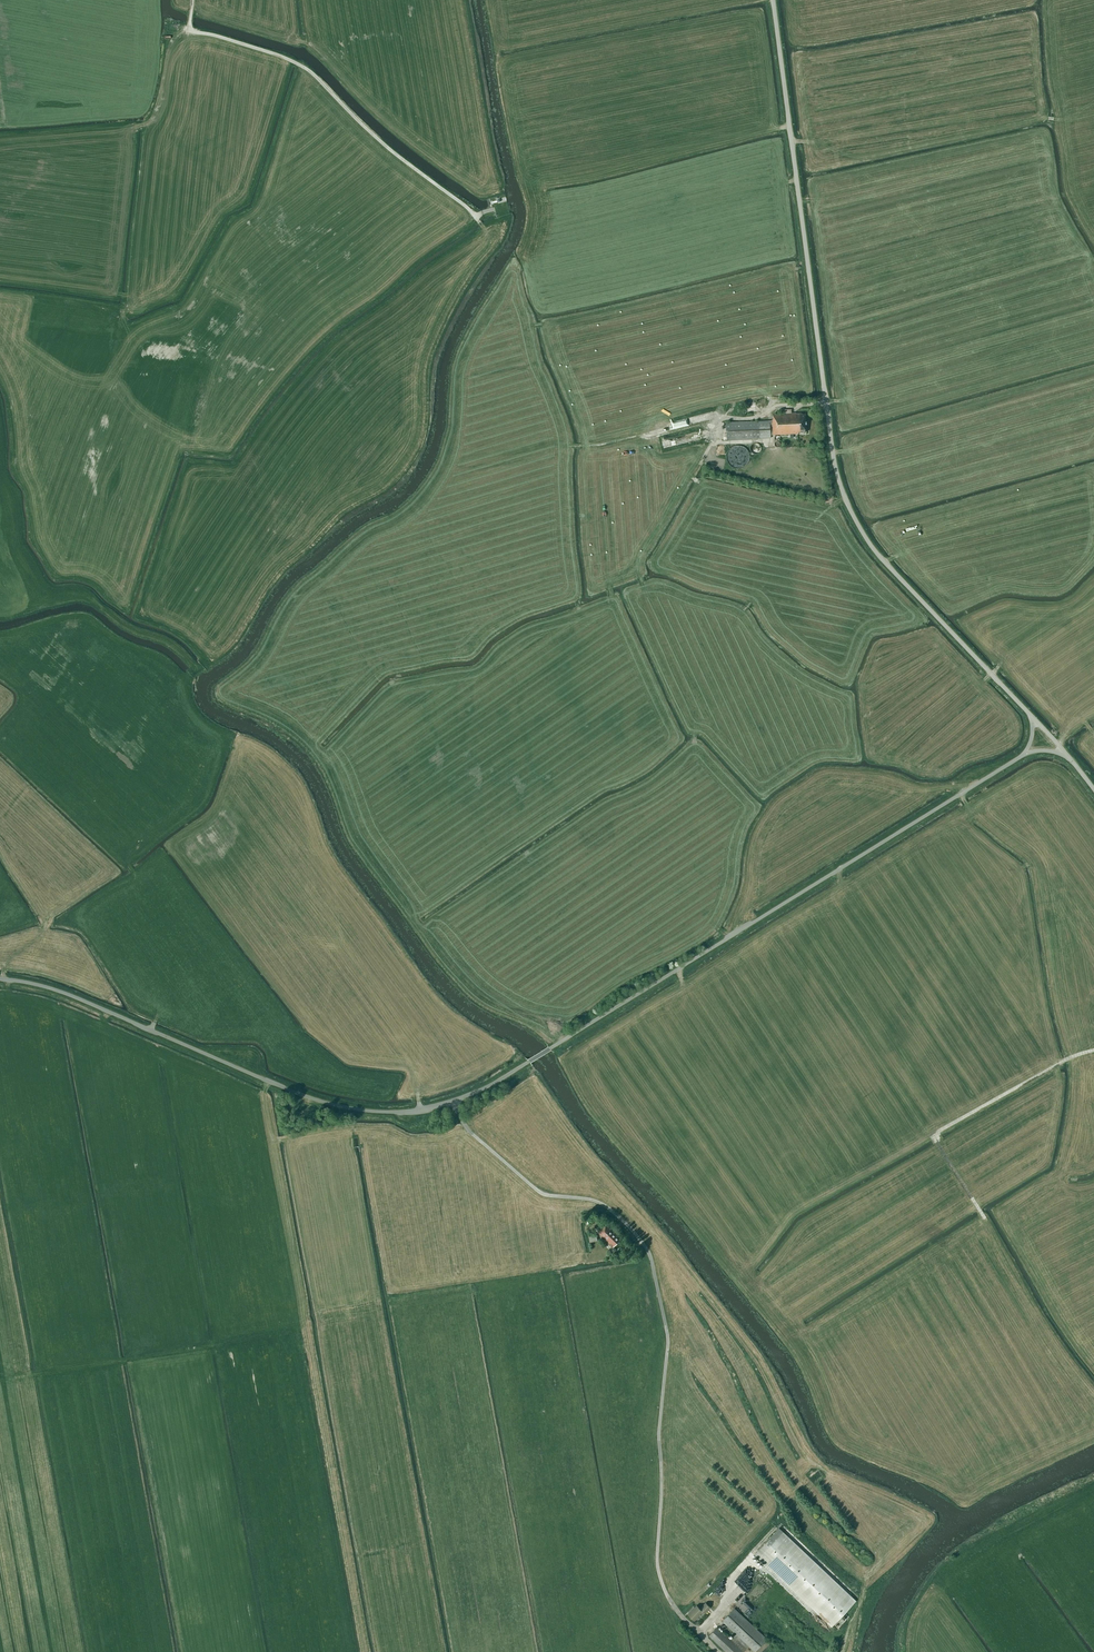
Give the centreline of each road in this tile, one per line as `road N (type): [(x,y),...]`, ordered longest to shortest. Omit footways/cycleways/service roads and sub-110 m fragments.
road 1 (tertiary): [(1033,717),(881,558),(846,500),(773,0)]
road 2 (tertiary): [(453,1102),(1025,754)]
road 3 (unclassified): [(453,1102),(470,1131),(540,1193),(600,1202),(650,1255),(668,1337),(657,1561),(684,1619)]
road 4 (tertiary): [(0,979),(67,994),(332,1104),(398,1112),(453,1102)]

